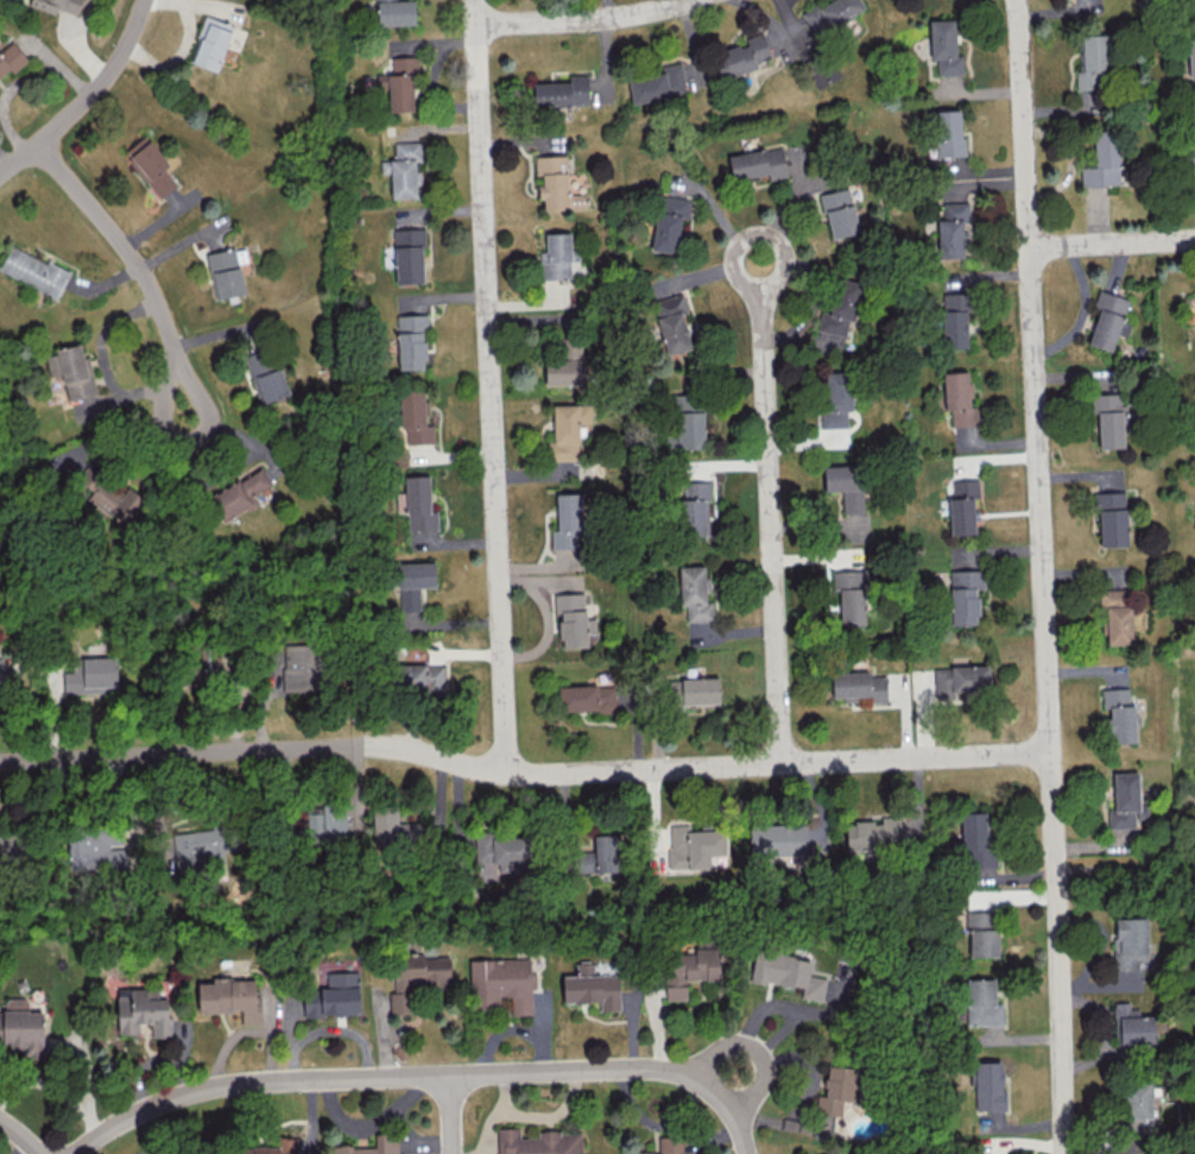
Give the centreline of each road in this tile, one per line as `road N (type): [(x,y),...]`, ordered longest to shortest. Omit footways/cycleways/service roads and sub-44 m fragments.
road 1 (residential): [(1013,0),(1025,95),(1064,1153)]
road 2 (residential): [(1048,751),(507,773),(352,744),(0,759)]
road 3 (residential): [(473,0),(507,773)]
road 4 (residential): [(75,1153),(128,1118),(216,1087),(612,1071),(685,1074),(734,1120),(743,1153)]
road 5 (residential): [(754,259),(784,764)]
road 6 (residential): [(38,143),(146,283),(169,327),(186,410)]
road 7 (residential): [(145,0),(124,51),(90,96),(0,173)]
road 8 (residential): [(677,0),(620,14),(474,25)]
road 9 (residential): [(1194,239),(1031,246)]
road 10 (residential): [(734,1120),(763,1073),(757,1051),(742,1043),(719,1048),(685,1074)]

